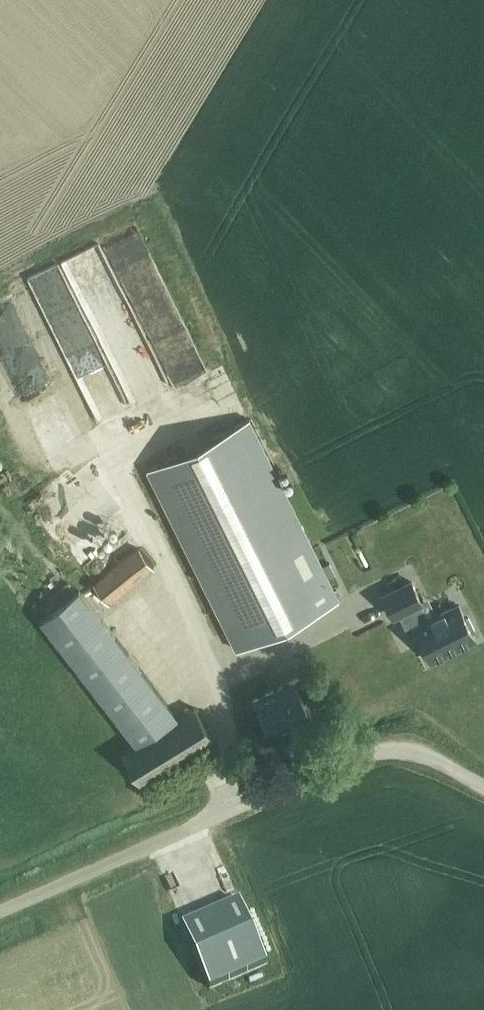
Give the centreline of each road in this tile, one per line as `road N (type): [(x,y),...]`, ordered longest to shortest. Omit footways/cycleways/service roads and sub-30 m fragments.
road 1 (unclassified): [(0,907),(362,747),(413,748),(483,779)]

